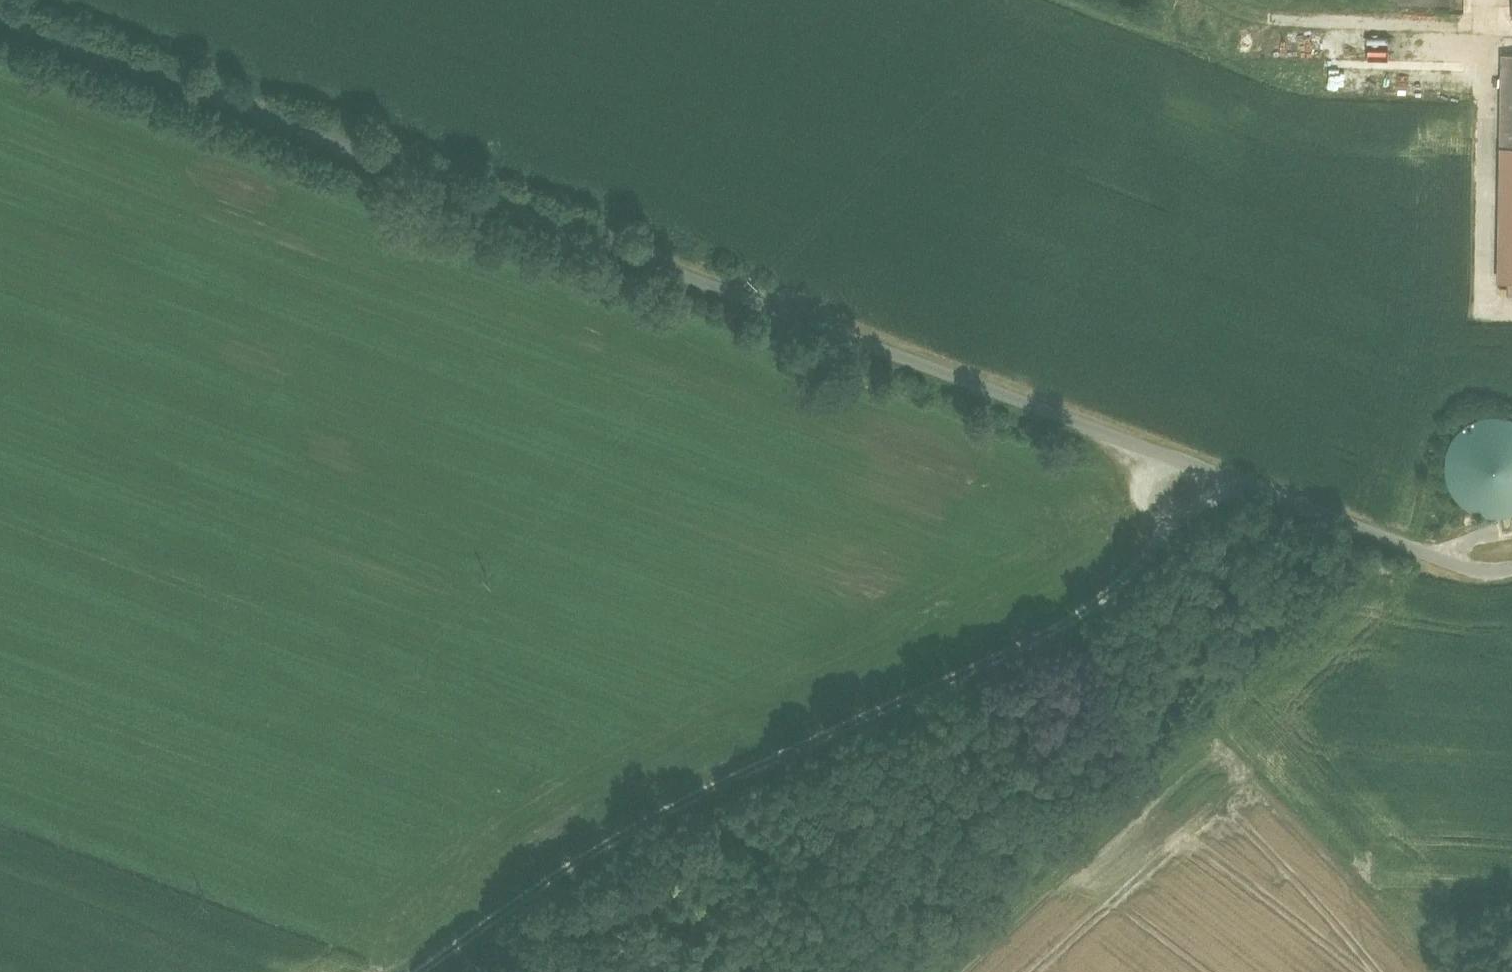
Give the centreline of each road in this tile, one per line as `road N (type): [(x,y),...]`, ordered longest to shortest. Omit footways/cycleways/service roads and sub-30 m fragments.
road 1 (unclassified): [(1511,569),(1445,563),(0,24)]
road 2 (track): [(1211,476),(1170,551),(1120,597),(1051,638),(693,804),(418,971)]
road 3 (track): [(1511,29),(1274,18),(1212,0)]

